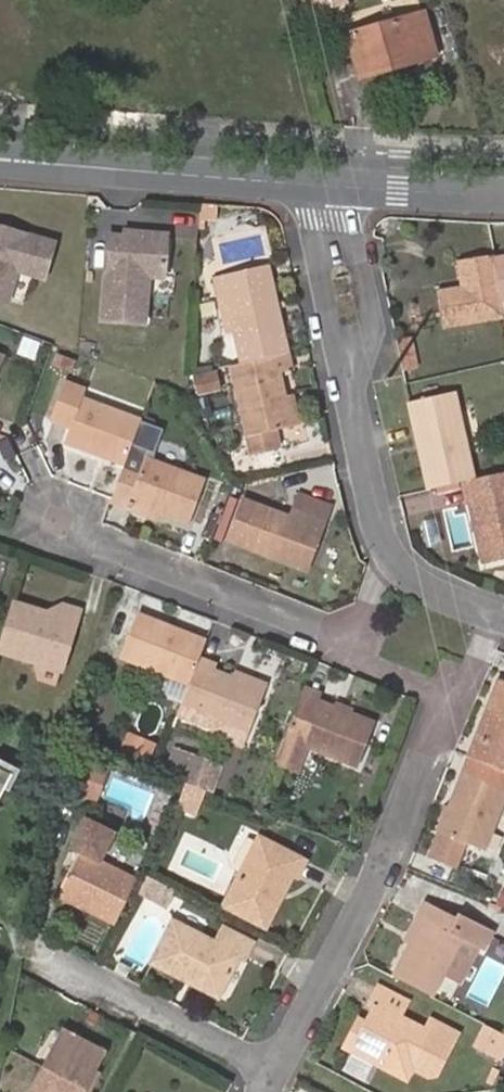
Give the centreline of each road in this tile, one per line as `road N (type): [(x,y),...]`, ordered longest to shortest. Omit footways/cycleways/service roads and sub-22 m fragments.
road 1 (residential): [(275,1069),(368,896),(454,699)]
road 2 (residential): [(385,559),(315,184)]
road 3 (tertiary): [(315,184),(0,158)]
road 4 (residential): [(71,524),(104,546),(346,639)]
road 5 (residential): [(275,1069),(60,961)]
road 6 (tertiary): [(503,195),(315,184)]
road 7 (residential): [(346,639),(354,656),(454,699)]
road 8 (residential): [(496,620),(385,559)]

